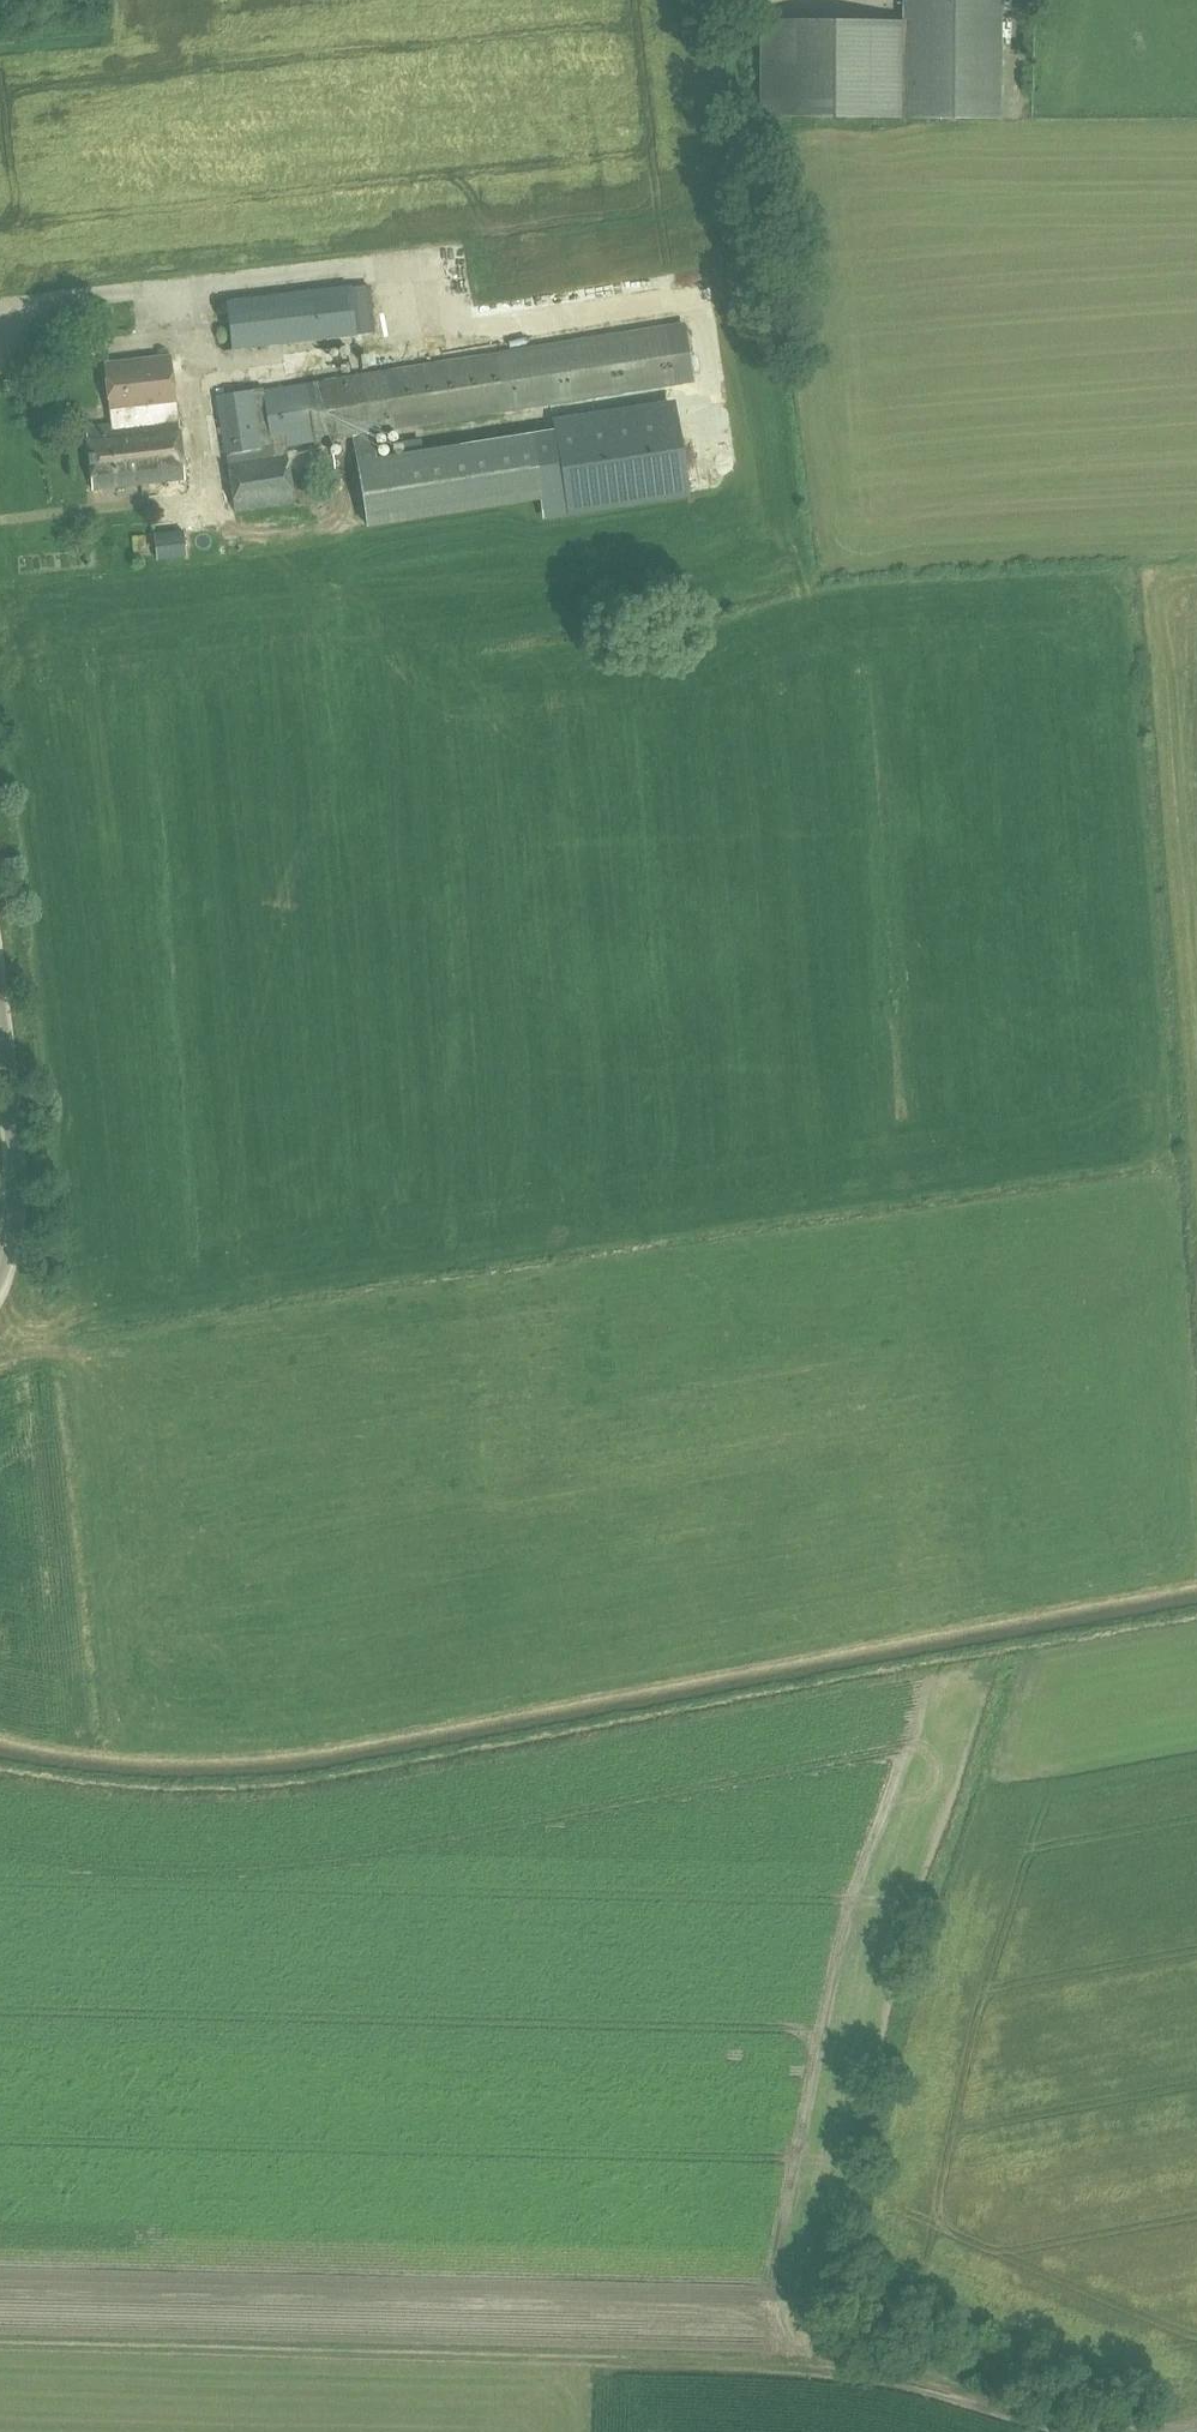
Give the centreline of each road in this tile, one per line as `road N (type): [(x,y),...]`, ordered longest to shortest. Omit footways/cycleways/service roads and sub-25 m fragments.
road 1 (unclassified): [(0,1279),(13,1216),(0,1067)]

